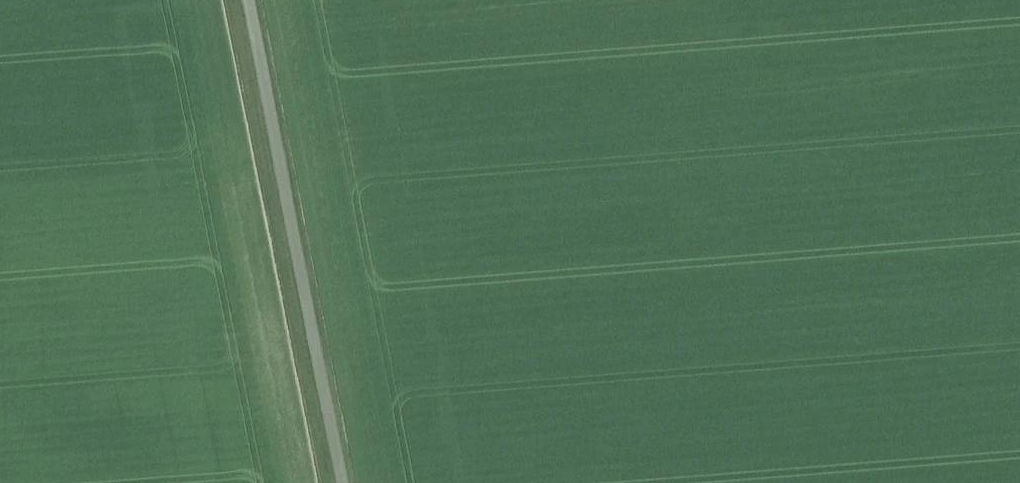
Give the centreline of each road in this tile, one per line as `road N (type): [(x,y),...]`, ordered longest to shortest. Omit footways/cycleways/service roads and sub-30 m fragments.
road 1 (unclassified): [(343,482),(248,0)]

